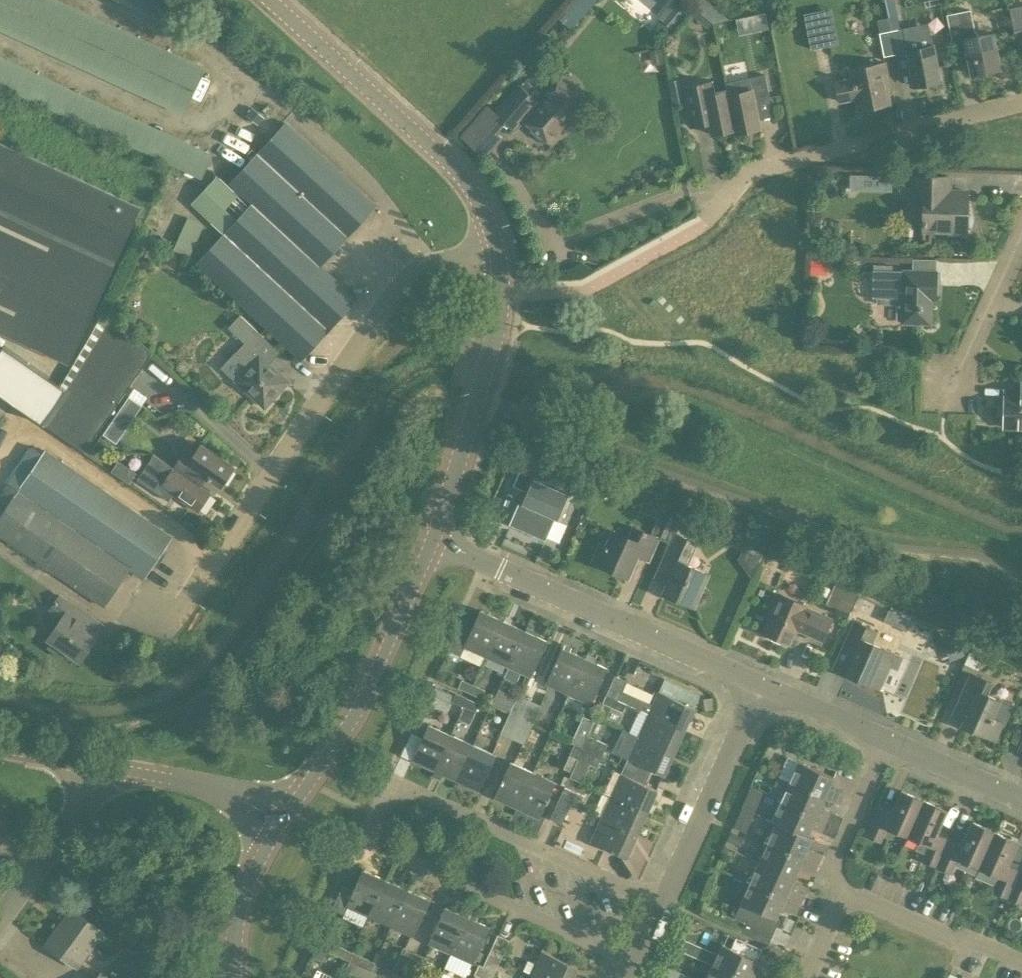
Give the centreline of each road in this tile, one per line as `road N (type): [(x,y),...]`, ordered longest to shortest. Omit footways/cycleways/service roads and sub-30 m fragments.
road 1 (residential): [(664,899),(405,788),(389,790),(376,814),(373,845),(637,961)]
road 2 (residential): [(173,621),(386,303),(426,272),(497,254)]
road 3 (residential): [(759,684),(433,539)]
road 4 (residential): [(706,225),(749,174),(1021,105)]
road 5 (tertiary): [(497,254),(474,193),(445,159),(270,0)]
road 6 (tertiary): [(279,822),(364,697),(433,539)]
road 7 (tertiary): [(433,539),(496,322),(497,254)]
road 8 (residential): [(664,899),(759,684)]
road 9 (unclassified): [(0,920),(112,769)]
road 10 (residential): [(851,892),(1021,962)]
road 11 (residential): [(279,822),(217,790),(112,769)]
road 12 (residential): [(888,739),(835,865),(851,892)]
road 13 (residential): [(952,386),(1021,235)]
road 14 (tertiary): [(234,977),(243,900),(279,822)]
road 15 (residential): [(1021,799),(888,739)]
road 16 (residential): [(888,739),(759,684)]

